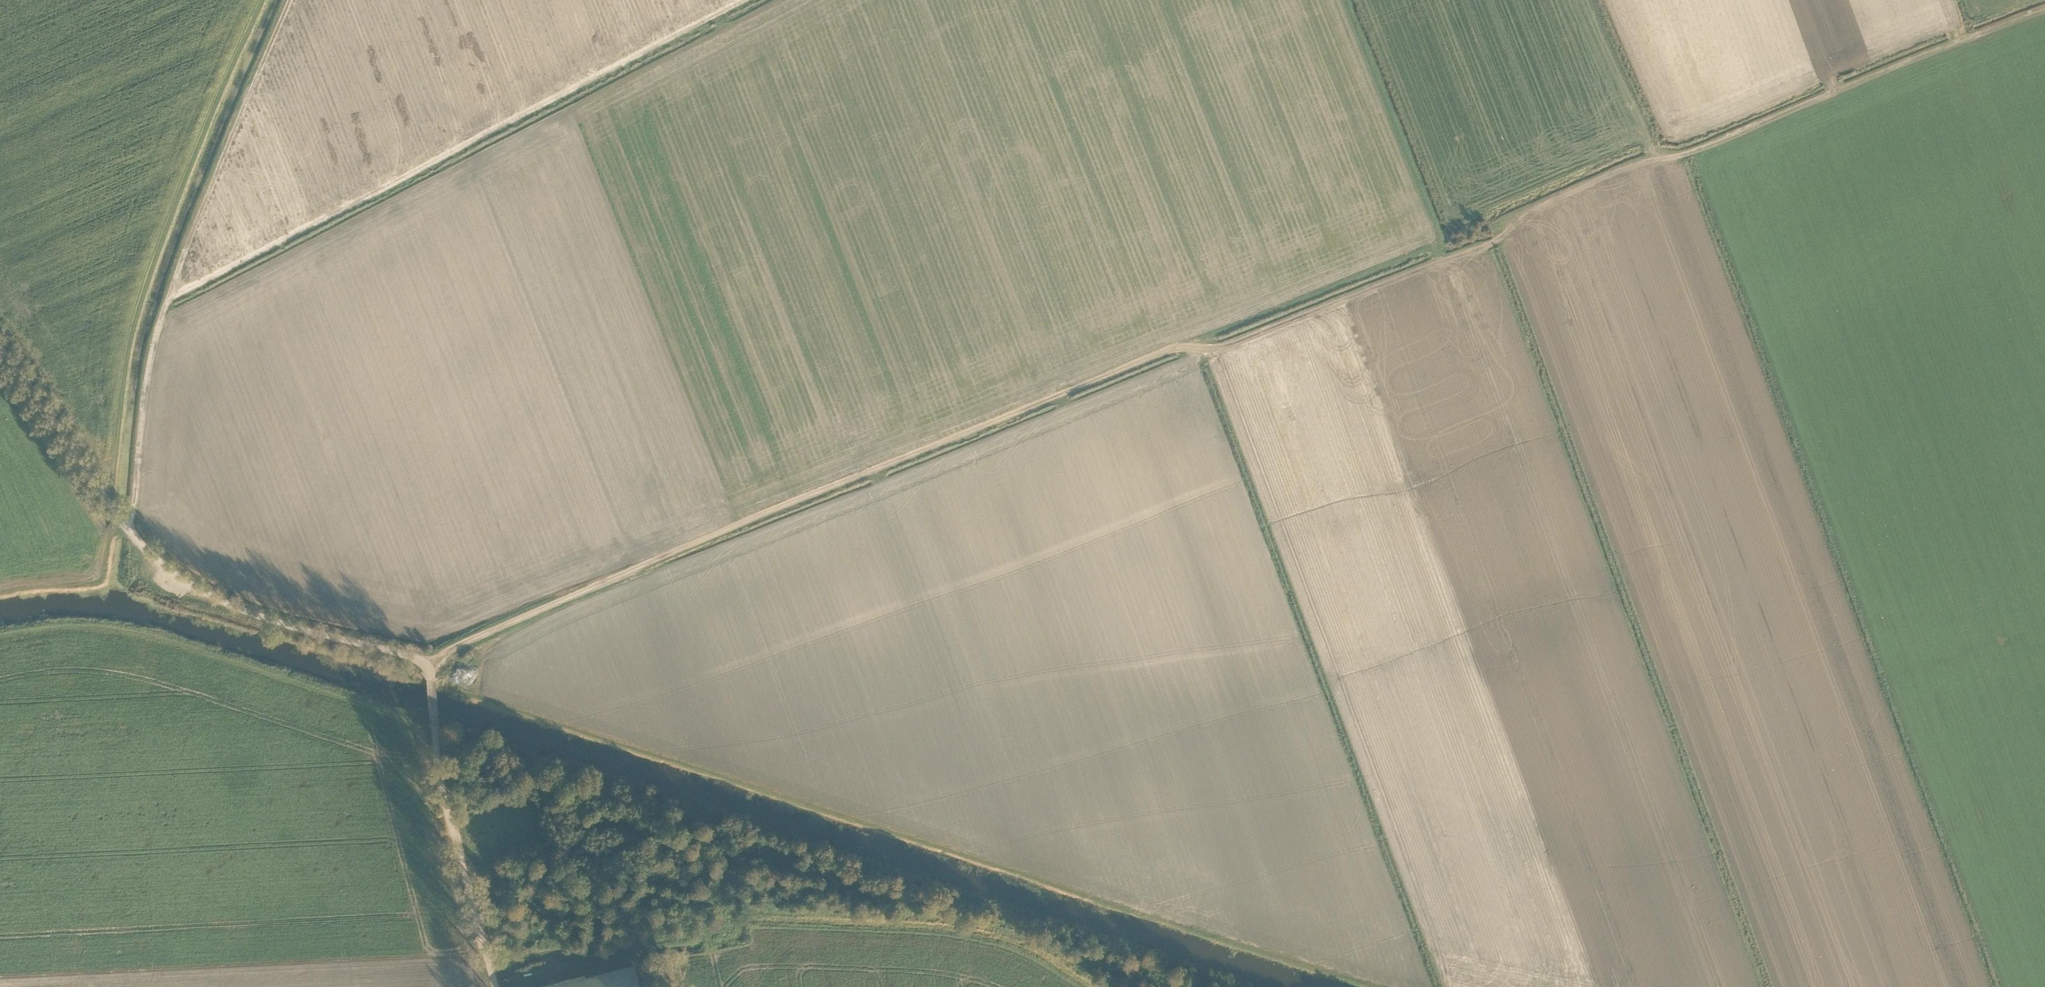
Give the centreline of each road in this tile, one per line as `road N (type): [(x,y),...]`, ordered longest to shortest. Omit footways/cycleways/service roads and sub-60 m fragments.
road 1 (tertiary): [(494,986),(458,851),(427,664),(300,630),(178,578),(126,528),(0,348)]
road 2 (track): [(738,0),(168,298)]
road 3 (track): [(168,298),(126,528)]

